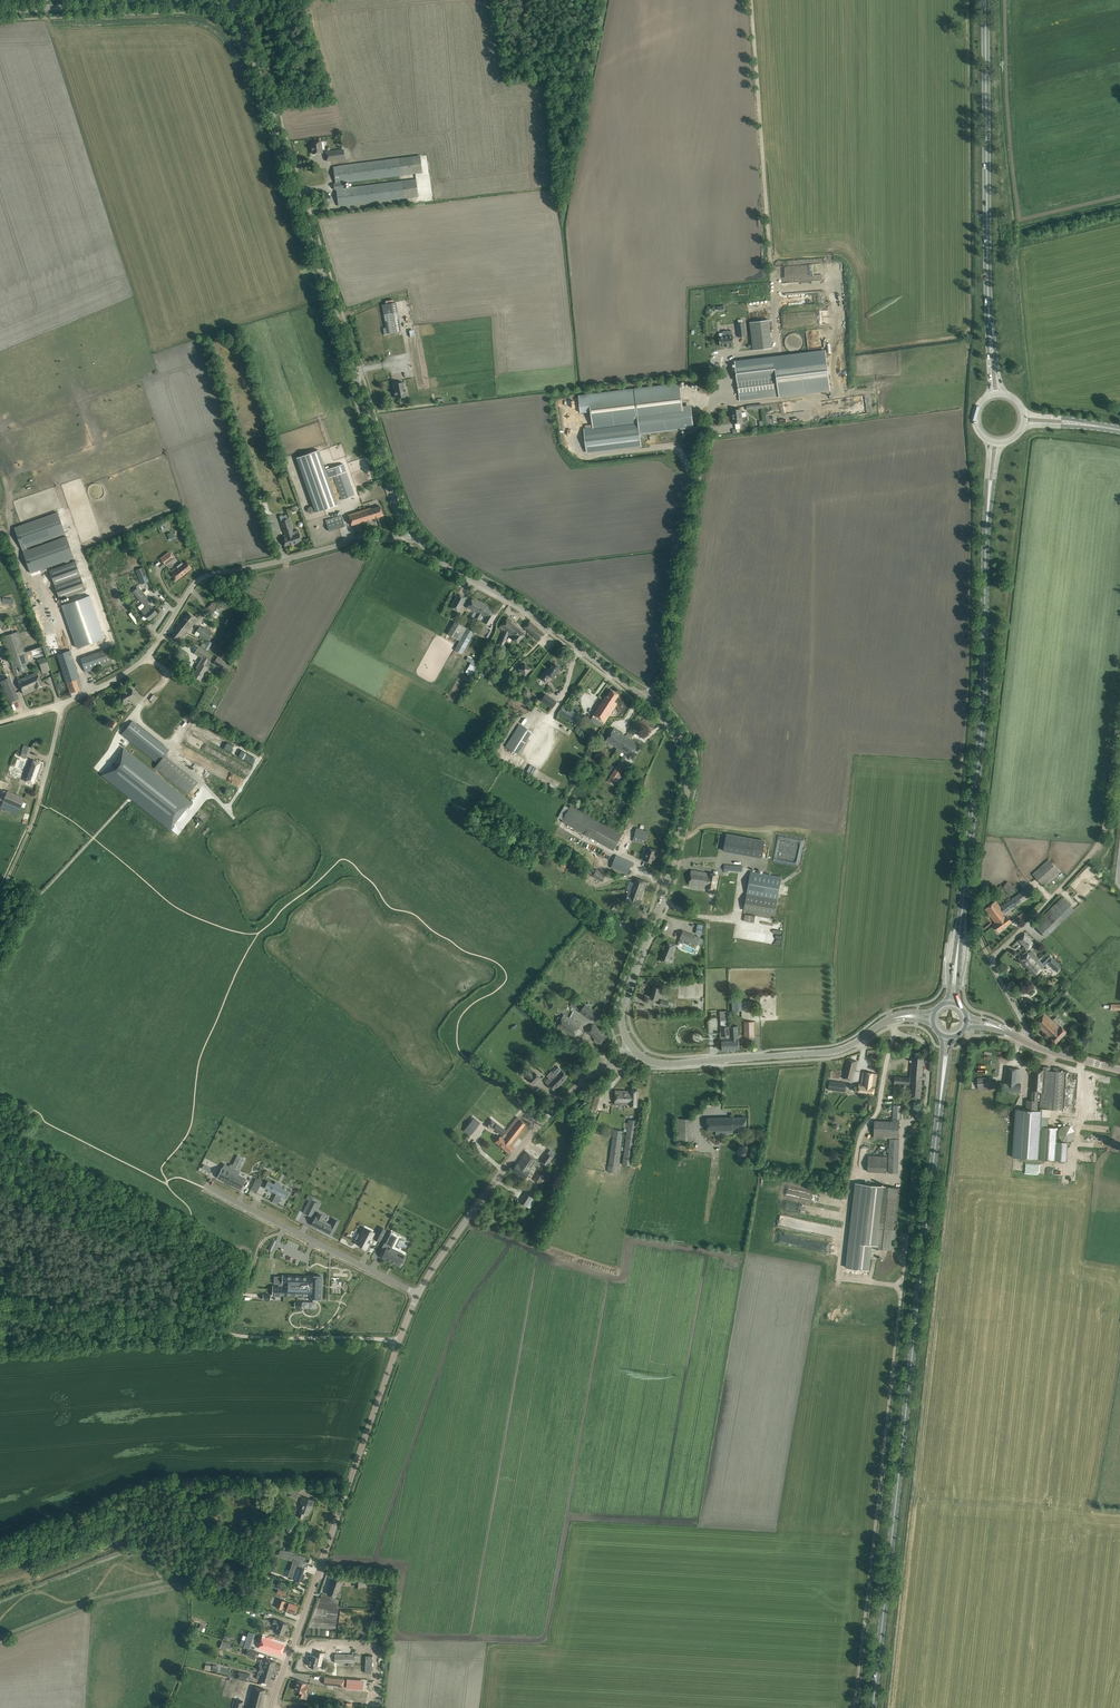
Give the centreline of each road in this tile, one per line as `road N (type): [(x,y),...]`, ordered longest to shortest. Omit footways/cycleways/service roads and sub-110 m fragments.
road 1 (primary): [(944,1072),(873,1707)]
road 2 (tertiary): [(411,531),(246,38),(227,11)]
road 3 (unclassified): [(40,794),(63,703),(135,666),(197,581),(411,531)]
road 4 (primary): [(955,969),(981,750),(987,521)]
road 5 (unclassified): [(271,1707),(418,1295)]
road 6 (track): [(902,1286),(854,1707)]
road 7 (track): [(719,359),(778,353),(751,0)]
road 8 (track): [(400,1339),(255,1336),(0,1305)]
road 9 (tertiary): [(632,1048),(623,1010),(663,896),(690,767),(678,731),(644,698)]
road 10 (unclassified): [(644,698),(668,664),(719,359)]
road 11 (unclassified): [(418,1295),(530,1136),(632,1048)]
road 12 (primary): [(989,315),(986,0)]
road 13 (tertiary): [(644,698),(411,531)]
road 14 (tertiary): [(891,1018),(827,1053),(660,1063),(632,1048)]
road 15 (residential): [(208,1187),(418,1295)]
road 16 (tertiary): [(227,11),(194,1),(0,8)]
road 17 (track): [(1119,710),(1105,830),(1056,893)]
road 18 (unclassified): [(1056,893),(990,960),(1022,1021),(1023,1040)]

